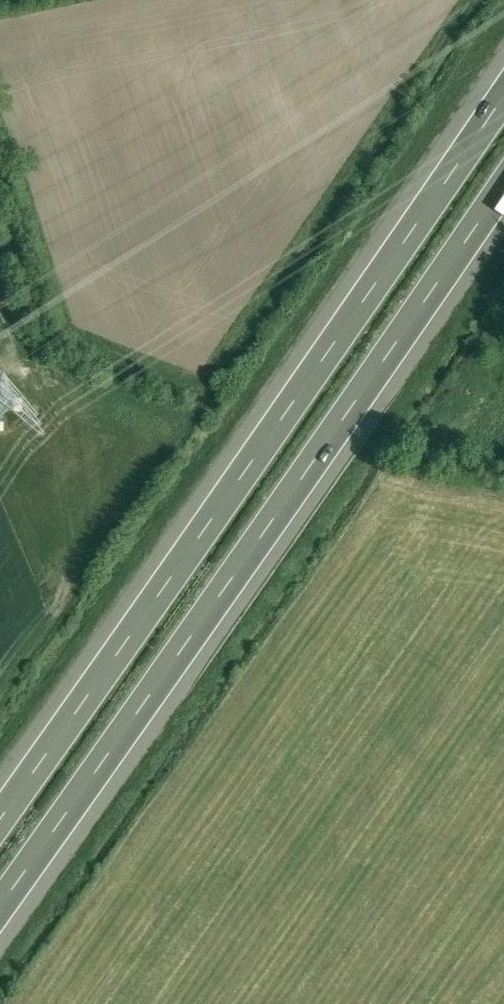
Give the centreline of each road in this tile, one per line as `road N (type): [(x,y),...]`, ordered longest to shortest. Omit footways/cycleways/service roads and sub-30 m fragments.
road 1 (motorway): [(503,72),(0,796)]
road 2 (motorway): [(0,908),(503,187)]

